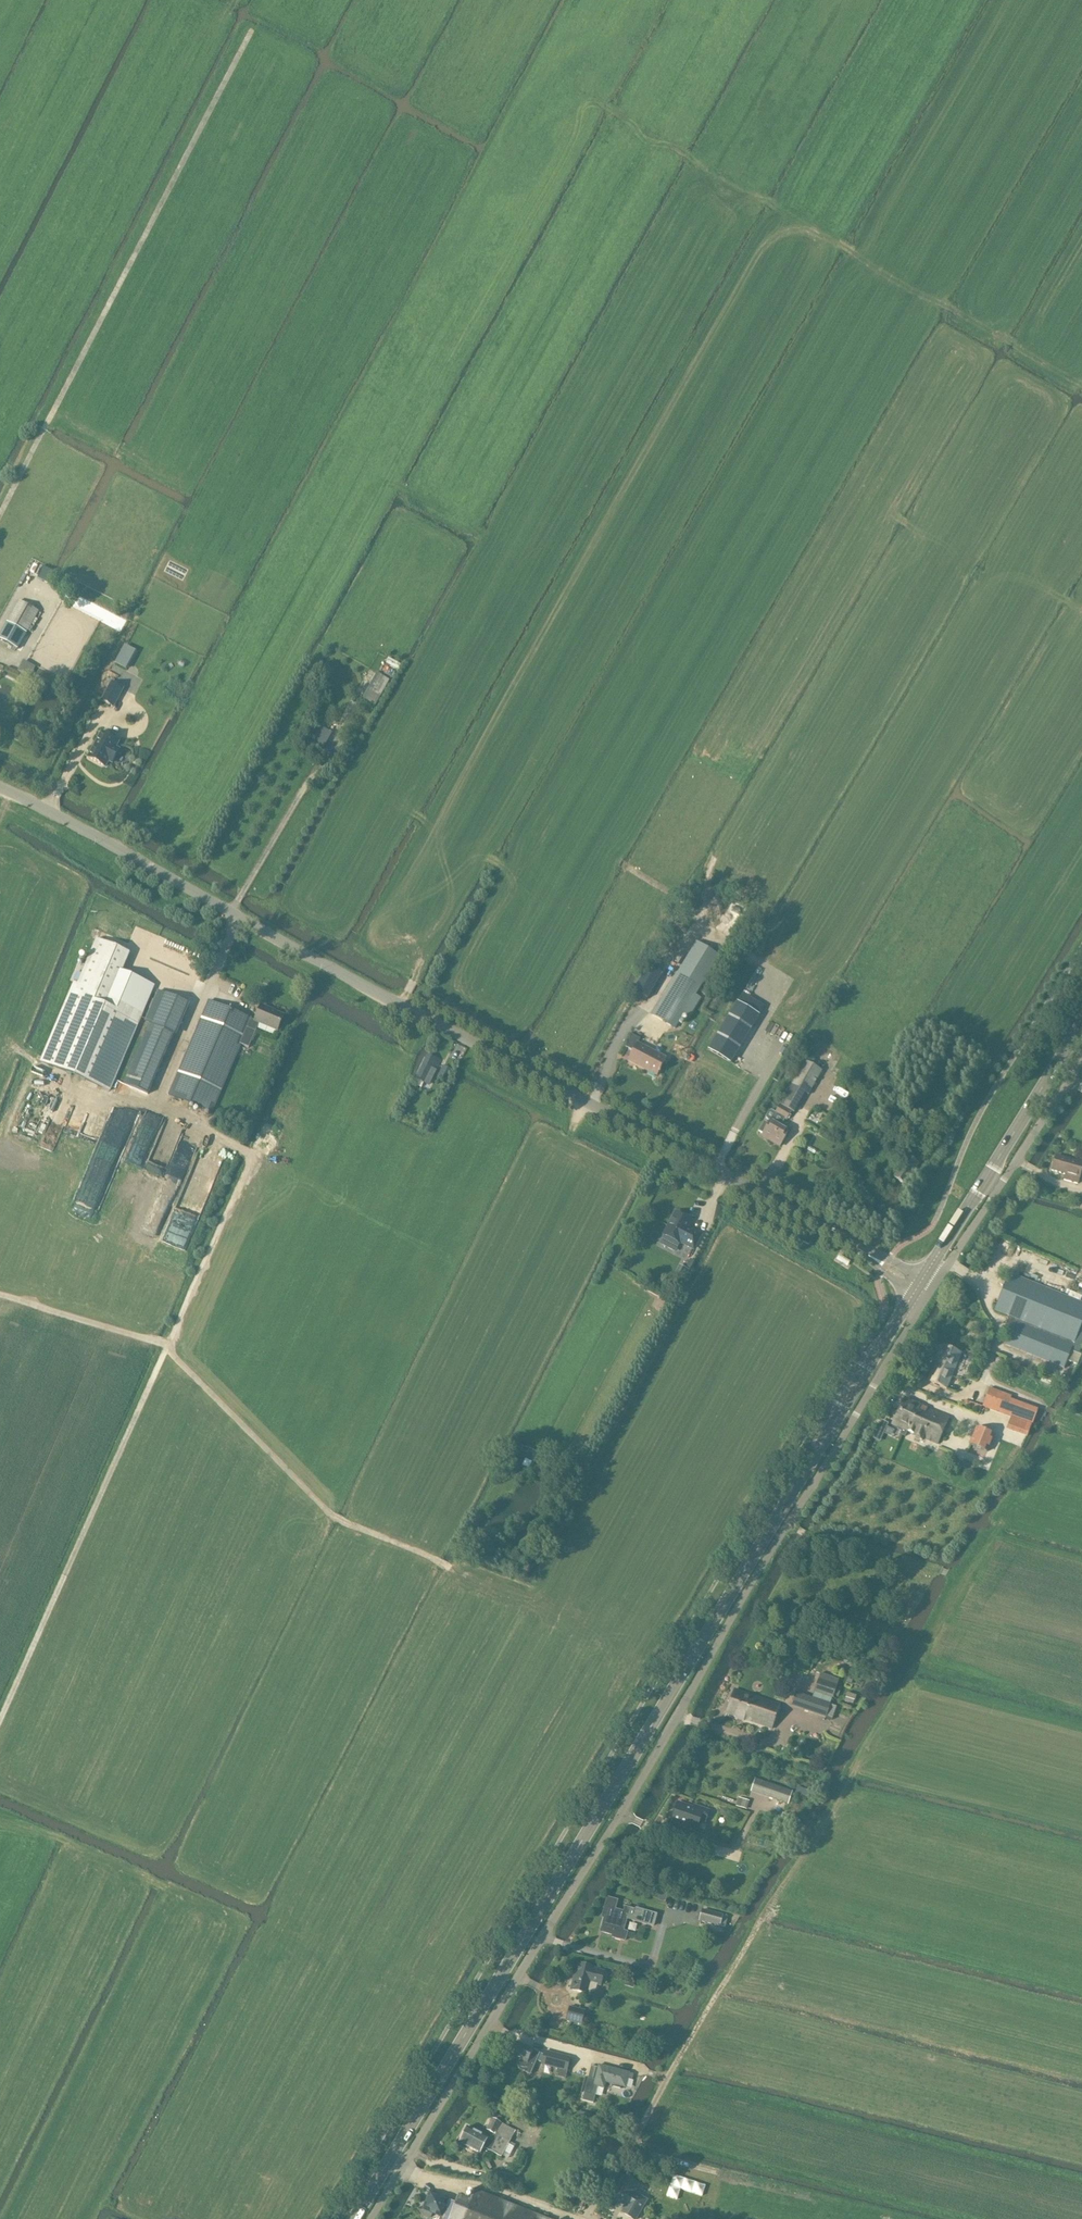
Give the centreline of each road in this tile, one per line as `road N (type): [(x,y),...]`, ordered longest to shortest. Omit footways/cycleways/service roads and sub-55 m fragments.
road 1 (track): [(0,1722),(258,1152),(167,1095),(238,918),(370,673)]
road 2 (unclassified): [(370,2218),(628,1803),(930,1292)]
road 3 (primary): [(354,2218),(913,1294)]
road 4 (unclassified): [(856,1247),(0,791)]
road 5 (track): [(588,2218),(731,1967),(921,1663)]
road 6 (track): [(446,1569),(334,1517),(166,1344),(0,1297)]
road 7 (primary): [(923,1278),(1081,1028)]
road 8 (unclassified): [(1081,1064),(930,1292)]
road 9 (track): [(565,2218),(400,2169)]
road 10 (track): [(777,2188),(628,2150)]

